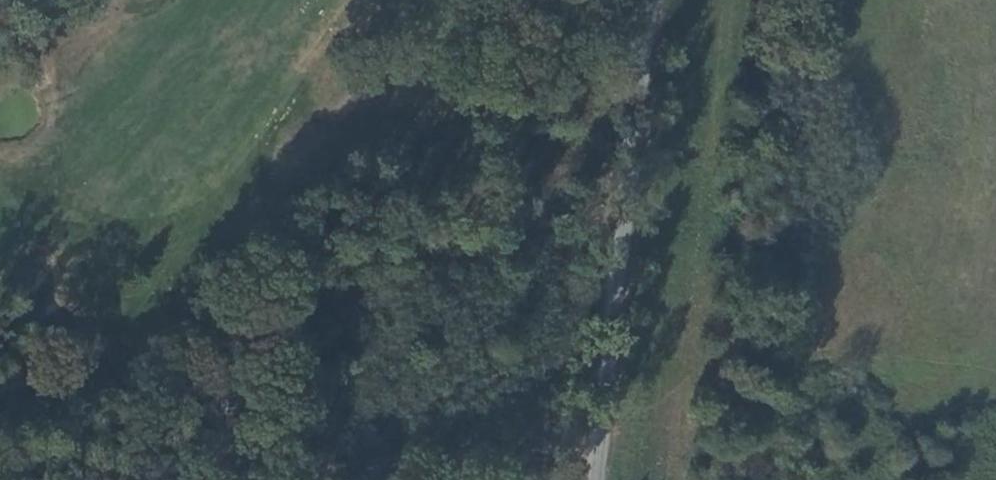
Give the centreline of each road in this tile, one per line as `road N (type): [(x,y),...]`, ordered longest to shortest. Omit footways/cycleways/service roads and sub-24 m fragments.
road 1 (unclassified): [(588,479),(644,0)]

